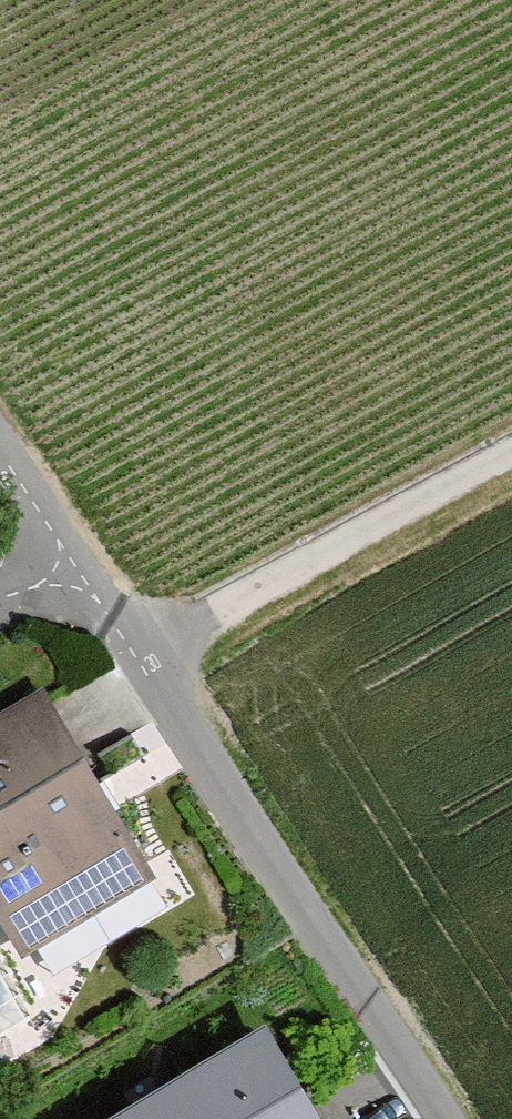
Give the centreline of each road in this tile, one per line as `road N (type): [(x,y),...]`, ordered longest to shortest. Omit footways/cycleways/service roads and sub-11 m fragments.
road 1 (residential): [(79,566),(445,1118)]
road 2 (track): [(136,653),(511,452)]
road 3 (residential): [(0,448),(79,566)]

